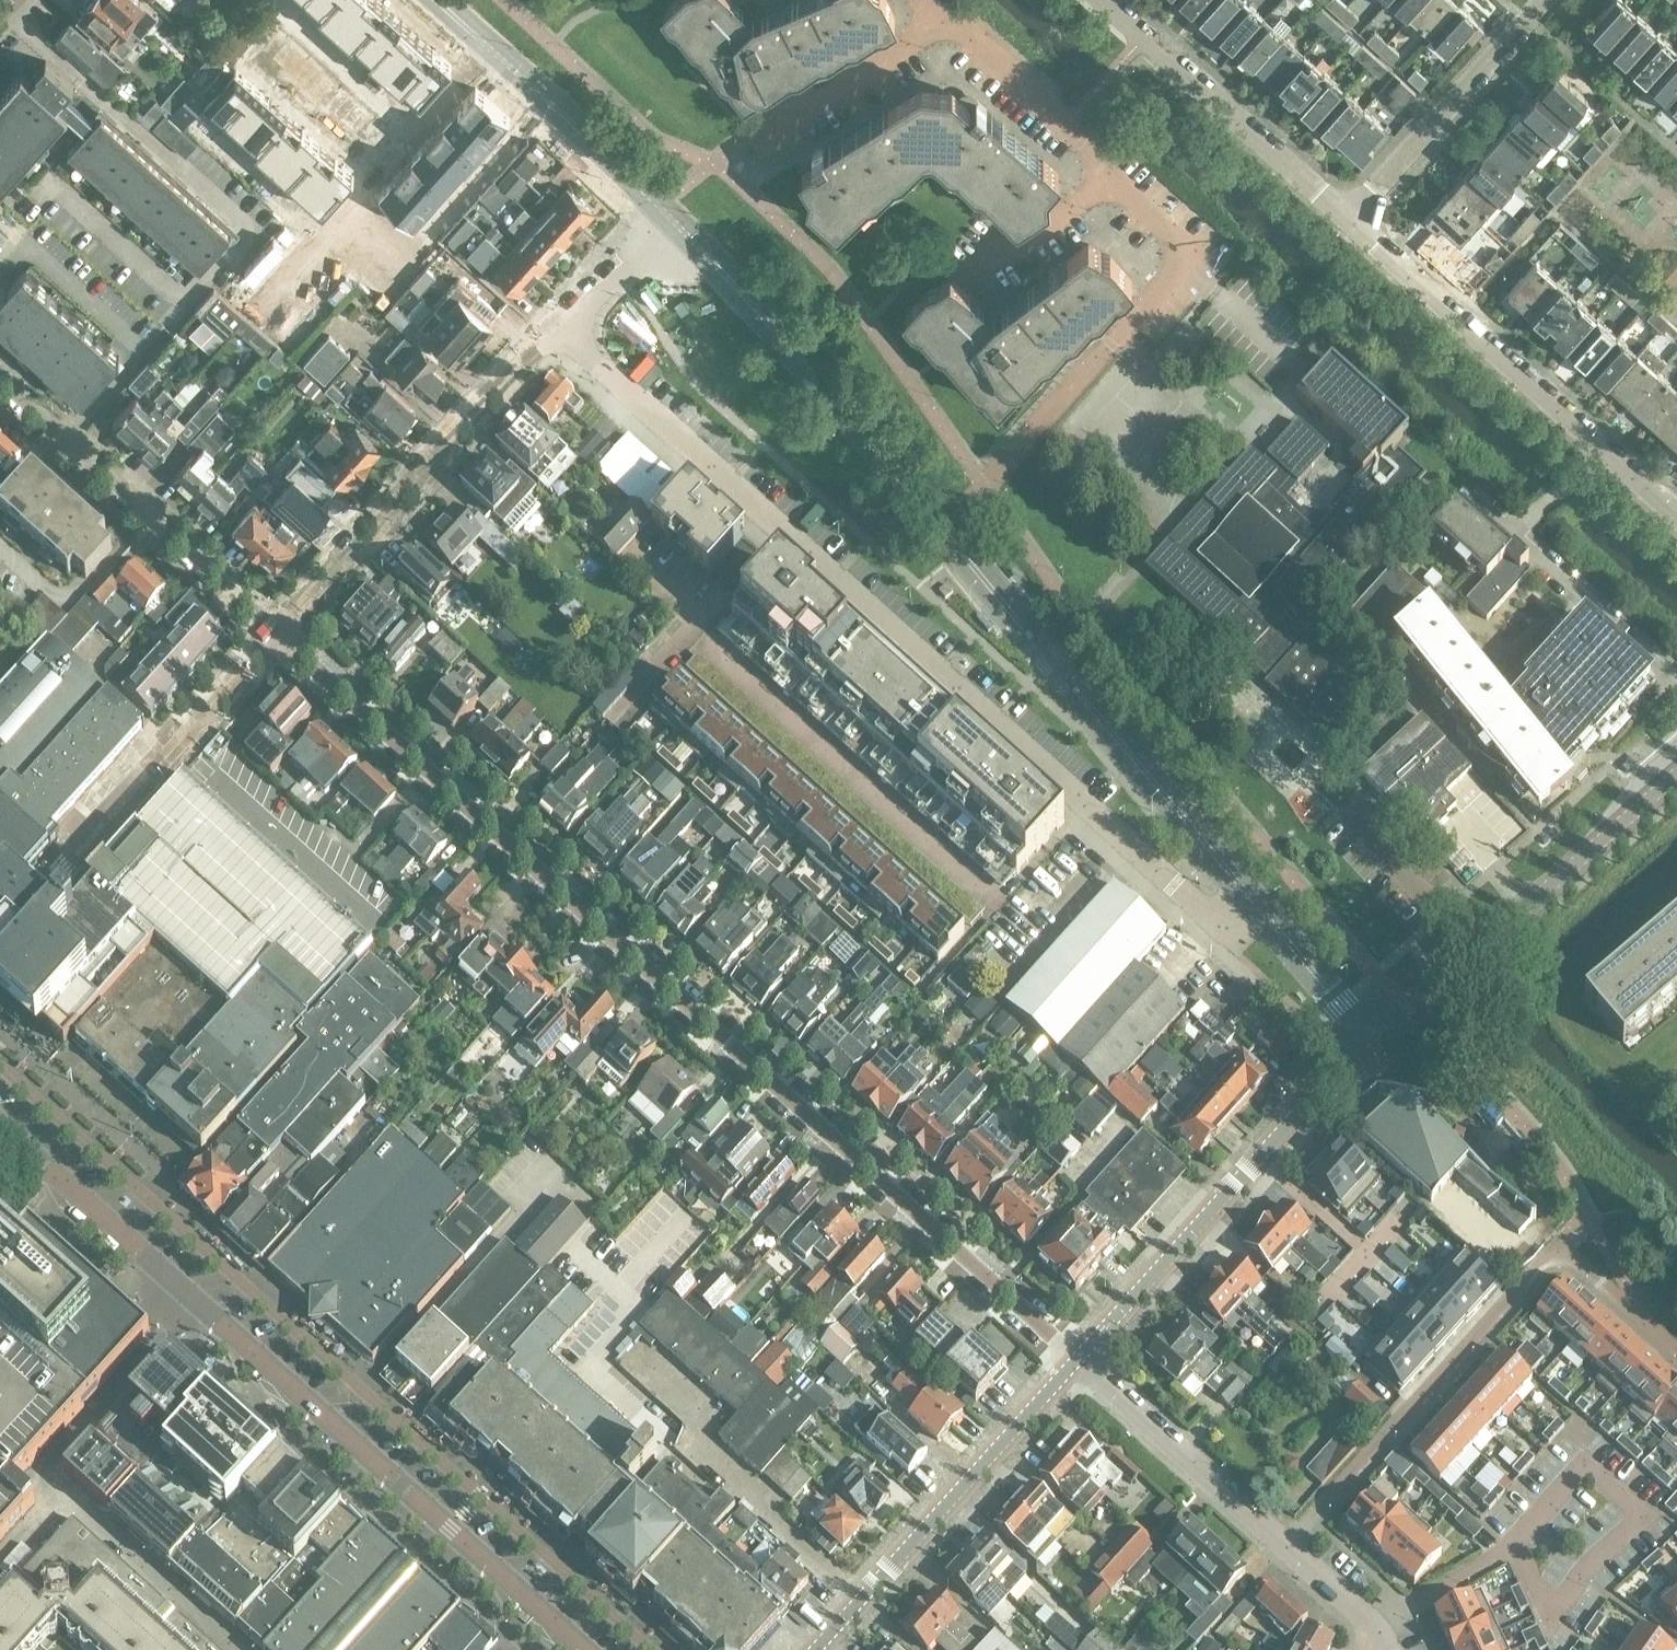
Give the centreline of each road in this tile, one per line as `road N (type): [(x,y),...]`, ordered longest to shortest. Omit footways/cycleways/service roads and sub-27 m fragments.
road 1 (residential): [(1077,1358),(276,634)]
road 2 (residential): [(1257,904),(1242,918),(1220,920),(1075,802),(561,326)]
road 3 (unclassified): [(0,1125),(586,1649)]
road 4 (residential): [(1283,1545),(1560,1240),(1676,1348)]
road 5 (residential): [(939,525),(1194,259),(1117,181)]
road 6 (residential): [(1077,1358),(1375,1035)]
road 7 (residential): [(1676,516),(1353,219)]
road 8 (residential): [(561,326),(276,634)]
road 9 (tertiary): [(1375,1035),(1676,776)]
road 10 (tertiary): [(939,525),(812,366),(681,229)]
road 11 (residential): [(815,1649),(1077,1358)]
road 12 (residential): [(0,383),(276,634)]
road 13 (residential): [(1353,219),(1101,0)]
road 14 (residential): [(1353,219),(1548,0)]
road 15 (residential): [(1283,1545),(1077,1358)]
road 16 (tertiary): [(1257,904),(1078,693)]
road 17 (residential): [(491,48),(316,244)]
road 18 (tertiary): [(681,229),(491,48)]
road 19 (residential): [(1117,181),(950,17)]
road 20 (unclassified): [(0,939),(156,767)]
road 21 (residential): [(753,137),(950,17)]
road 22 (residential): [(276,634),(156,767)]
road 23 (tertiary): [(1375,1035),(1257,904)]
road 24 (residential): [(970,273),(1117,181)]
road 25 (residential): [(681,229),(561,326)]
road 26 (tertiary): [(1026,631),(939,525)]
road 27 (residential): [(1377,1628),(1283,1545)]

